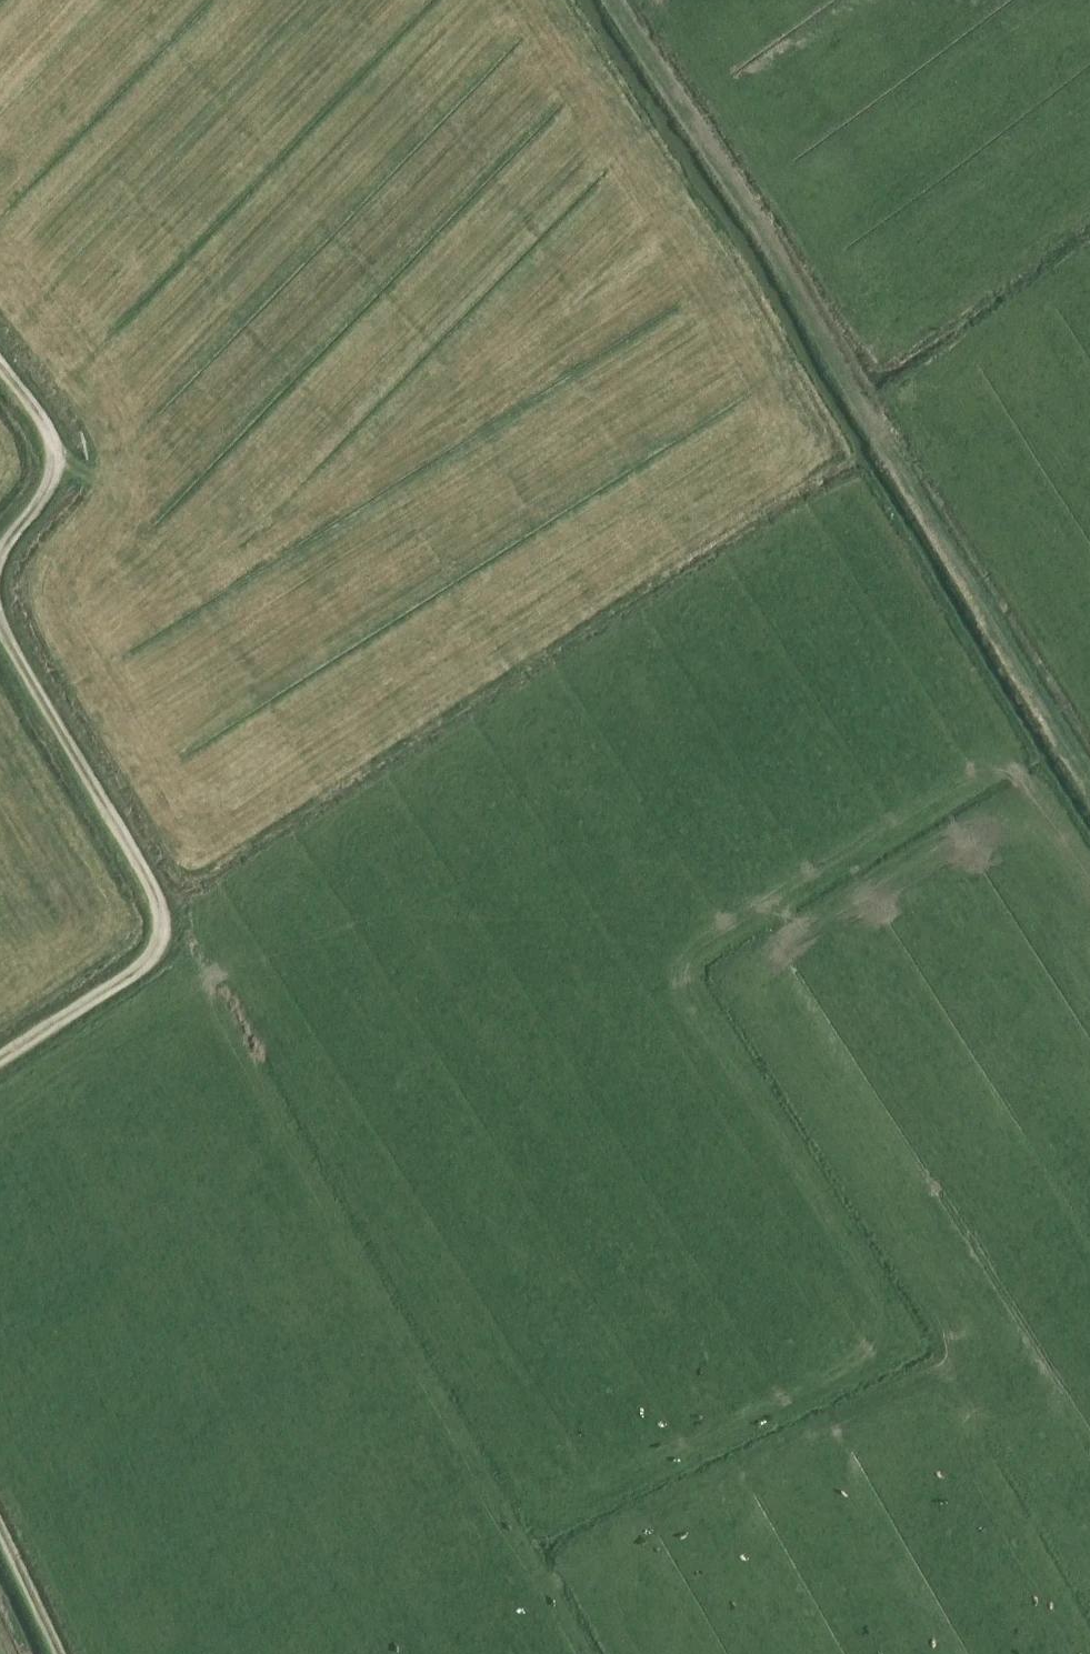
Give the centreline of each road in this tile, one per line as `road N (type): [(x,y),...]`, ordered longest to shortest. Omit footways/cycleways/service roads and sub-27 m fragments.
road 1 (track): [(0,1064),(137,977),(159,954),(161,929),(154,882),(0,607)]
road 2 (track): [(0,565),(61,468),(43,419),(0,360)]
road 3 (track): [(61,1653),(0,1524)]

